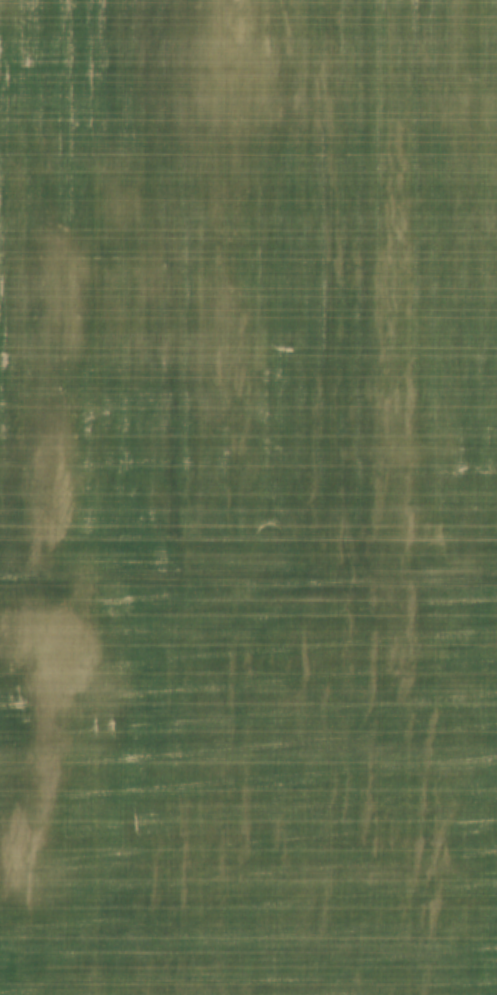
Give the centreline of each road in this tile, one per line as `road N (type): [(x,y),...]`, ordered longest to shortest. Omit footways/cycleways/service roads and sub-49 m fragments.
road 1 (track): [(496,572),(219,587),(0,578)]

